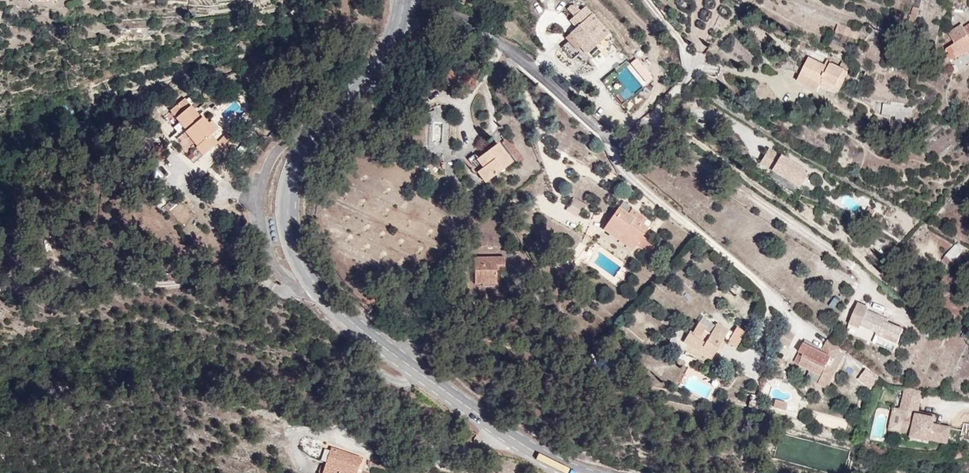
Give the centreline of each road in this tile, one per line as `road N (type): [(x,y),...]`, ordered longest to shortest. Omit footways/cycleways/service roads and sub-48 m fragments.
road 1 (primary): [(578,472),(510,436),(356,325),(317,290),(297,253),(287,200),(300,149),(380,64),(405,0)]

